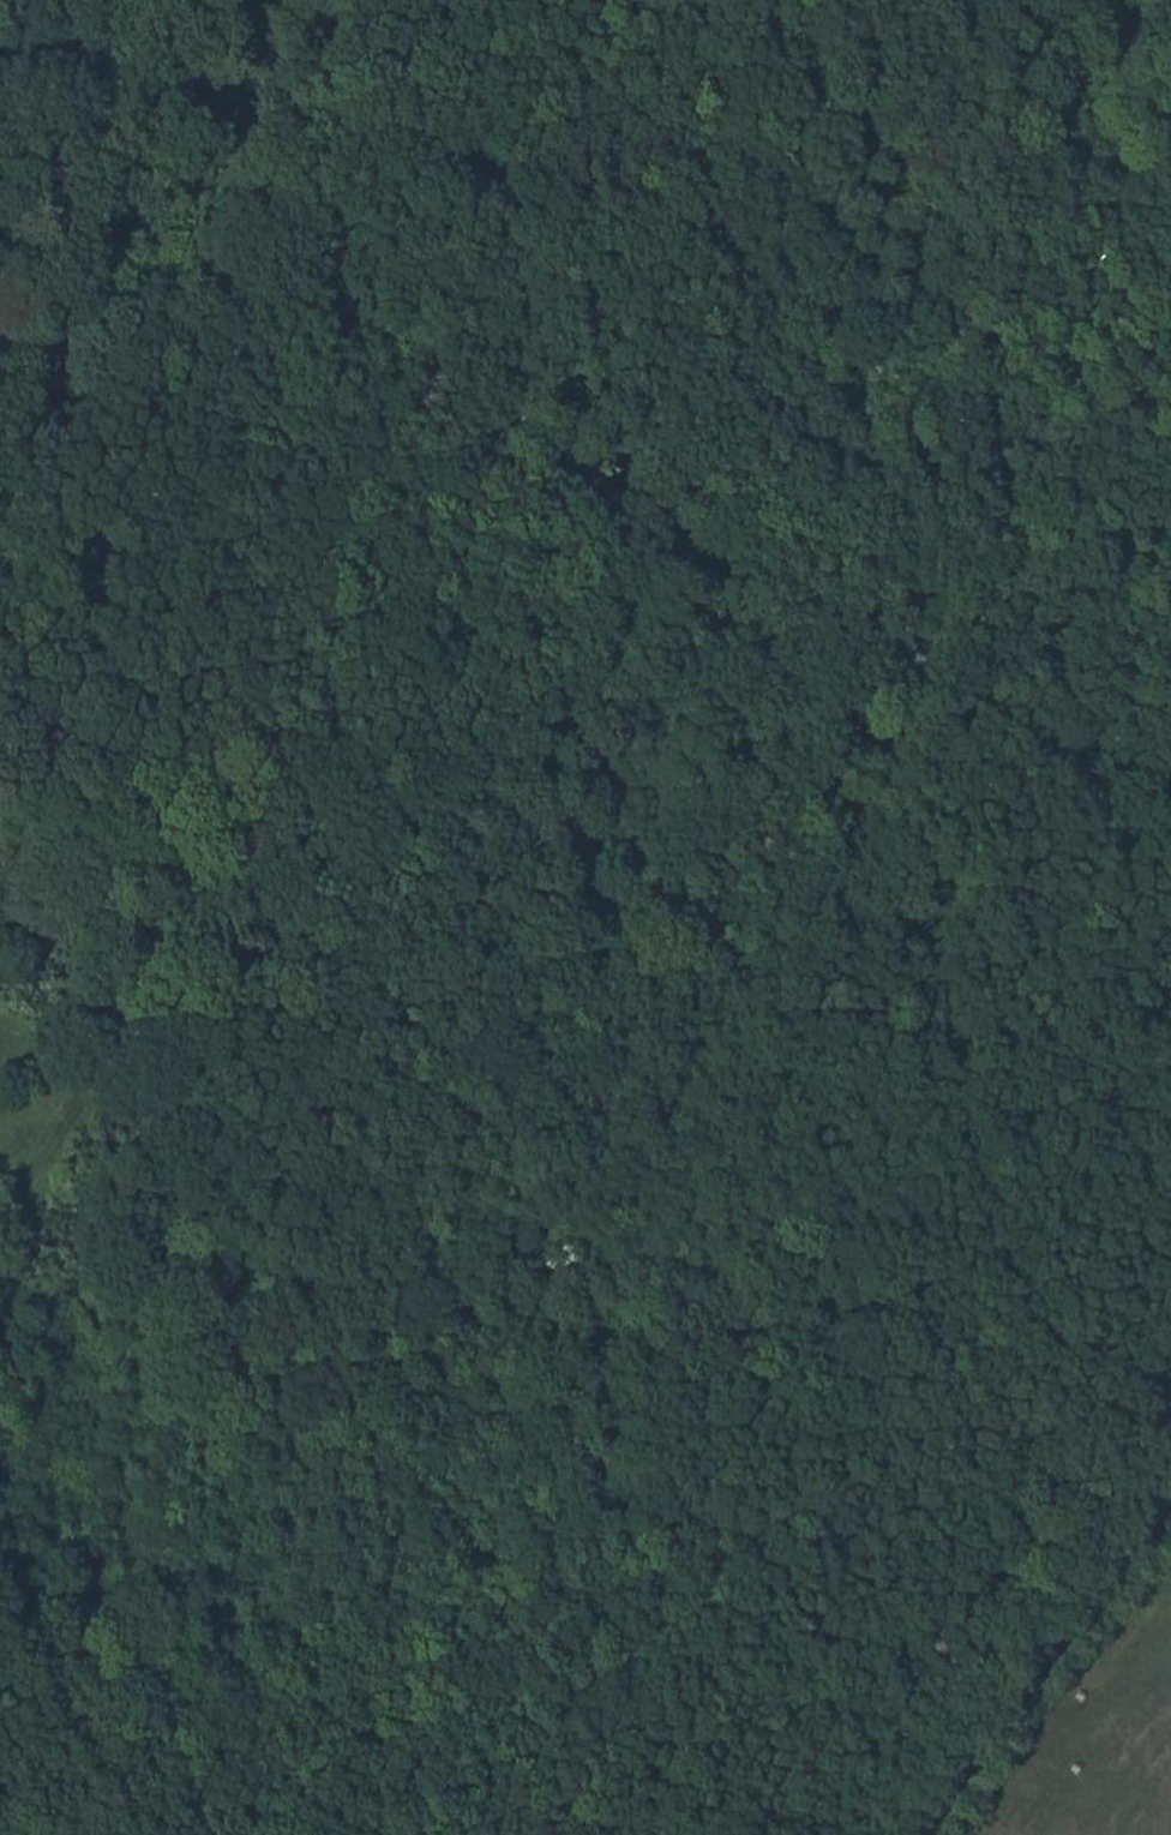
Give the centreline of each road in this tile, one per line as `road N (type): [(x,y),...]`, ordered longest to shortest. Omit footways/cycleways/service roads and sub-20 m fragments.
road 1 (unclassified): [(186,0),(165,73),(53,341),(0,440)]
road 2 (track): [(1170,1463),(1072,1616),(909,1834)]

